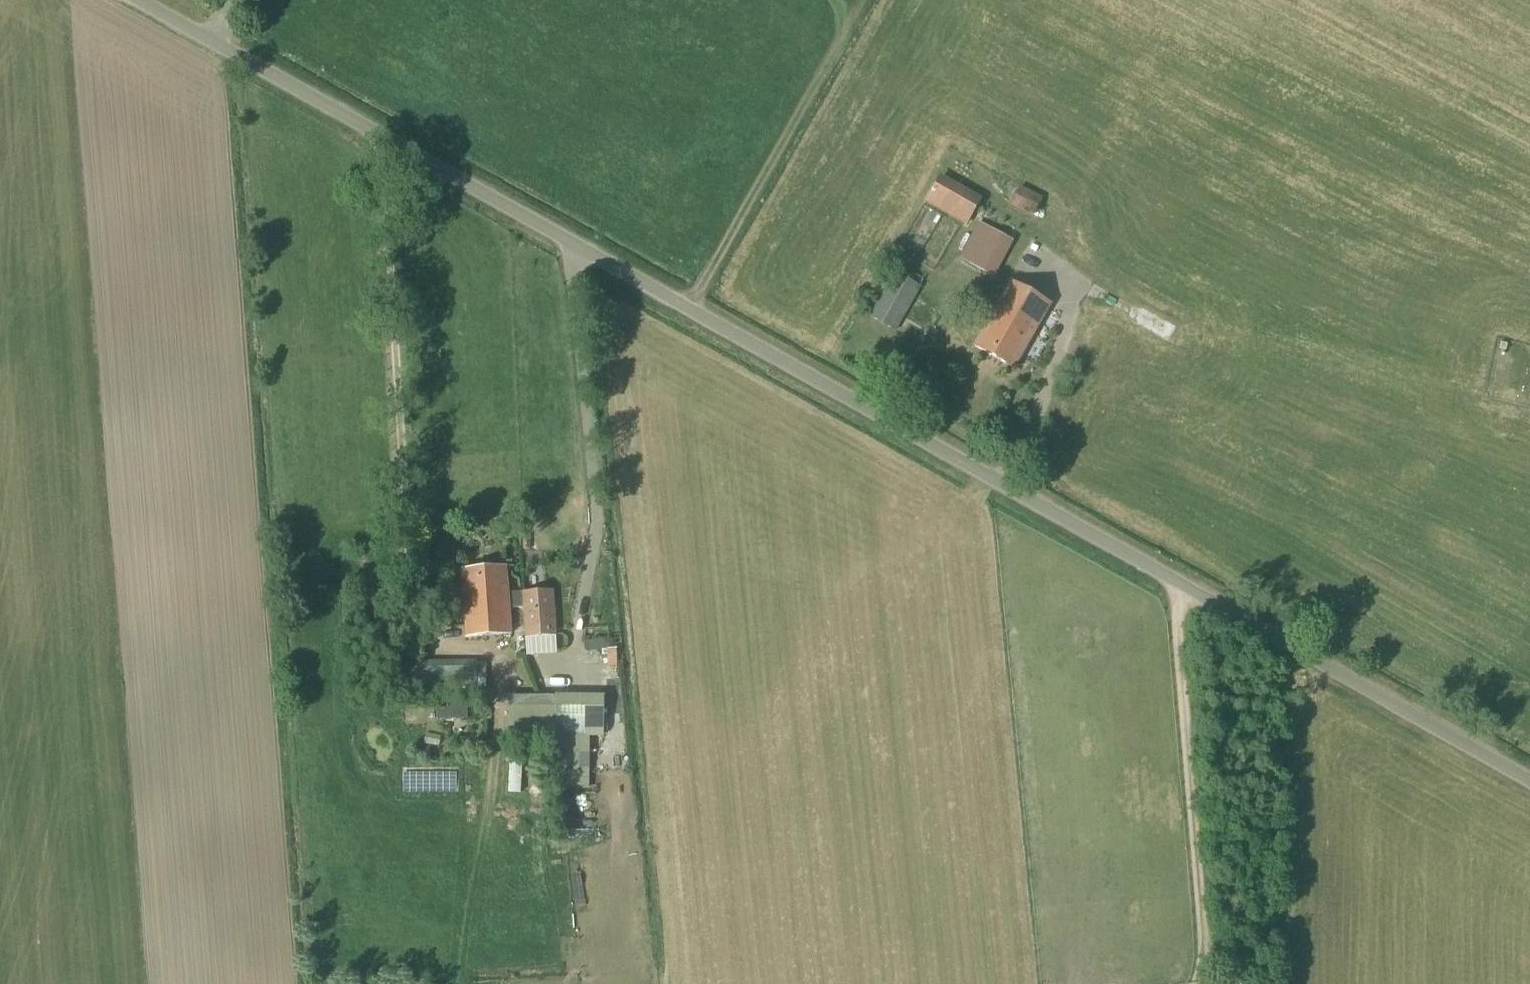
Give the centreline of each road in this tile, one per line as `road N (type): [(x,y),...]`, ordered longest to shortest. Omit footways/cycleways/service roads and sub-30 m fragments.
road 1 (unclassified): [(1529,780),(688,298),(138,0)]

